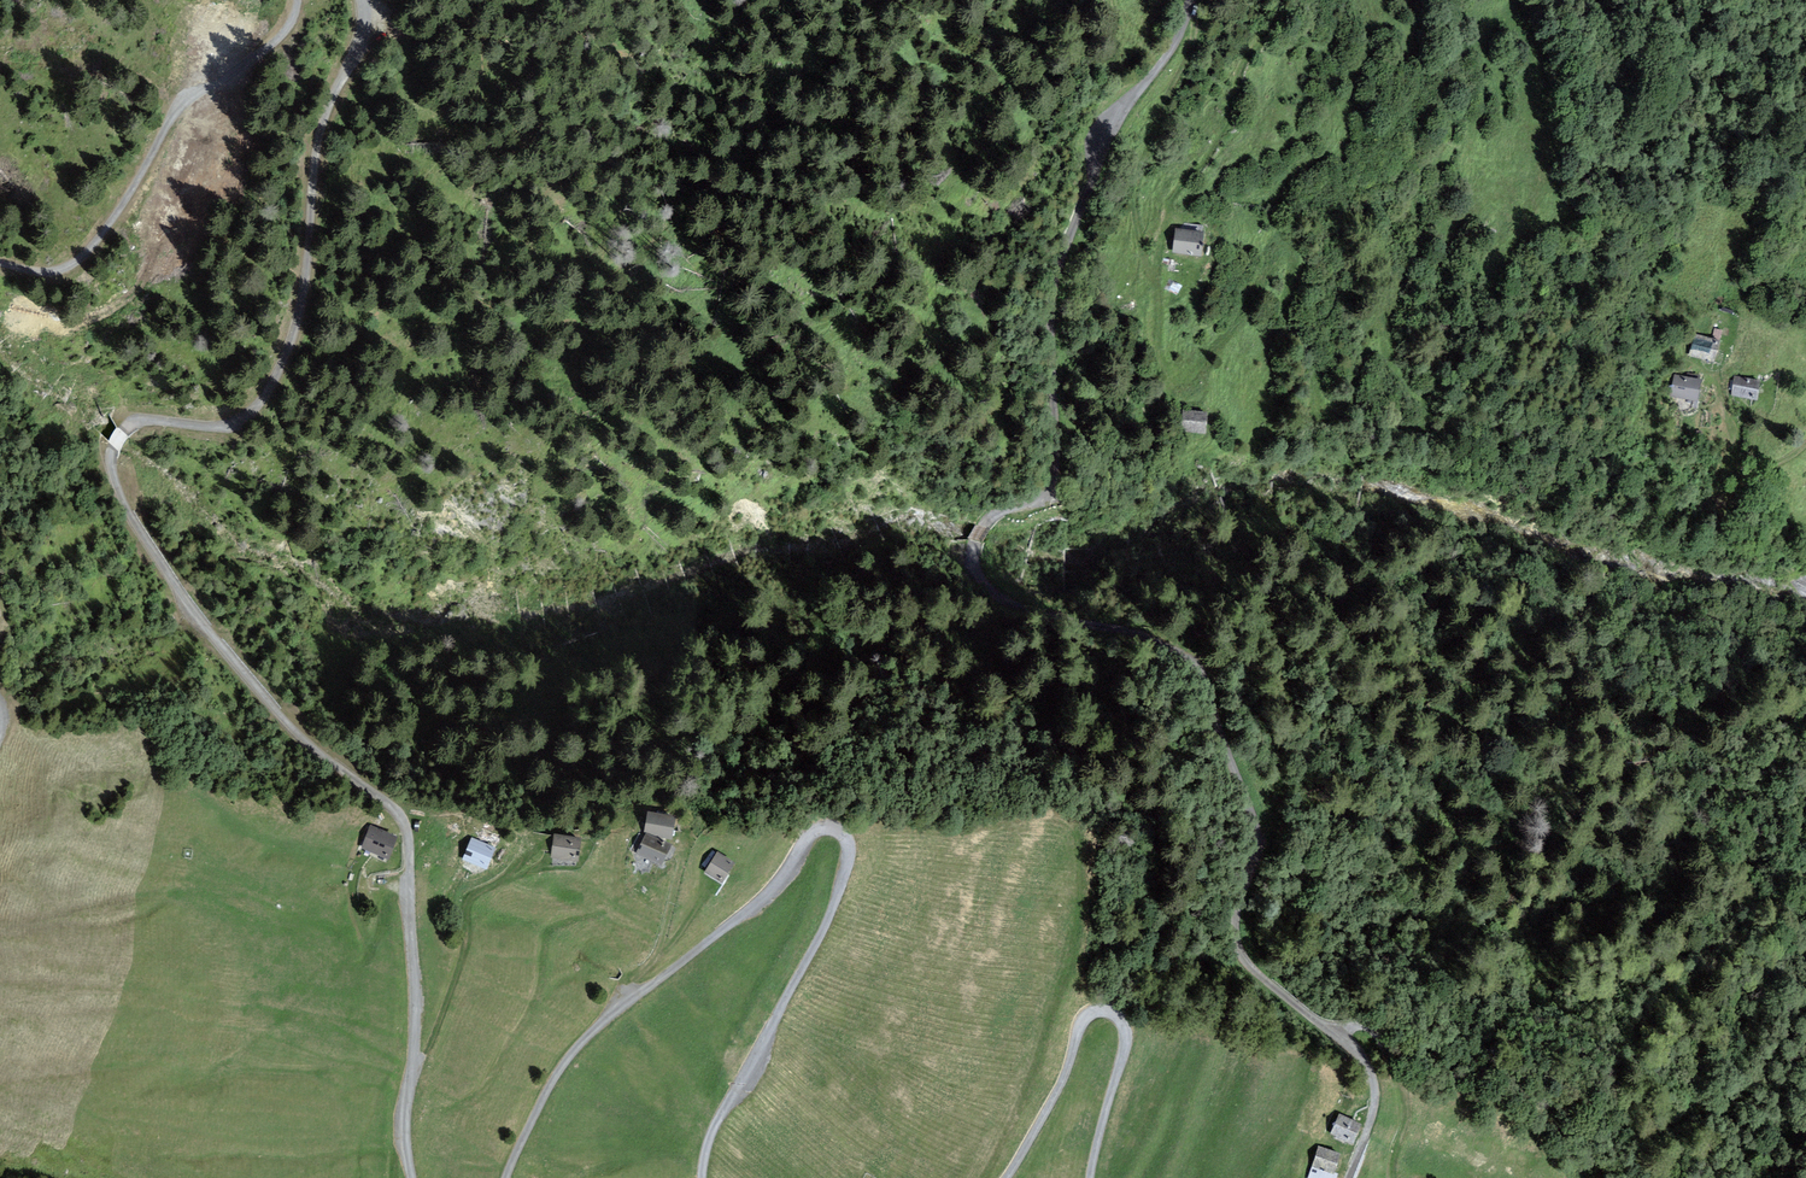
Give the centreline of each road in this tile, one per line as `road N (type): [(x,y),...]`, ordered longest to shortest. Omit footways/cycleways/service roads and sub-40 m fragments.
road 1 (unclassified): [(1349,1177),(1374,1085),(1357,1047),(1258,972),(1241,947),(1237,917),(1261,835),(1197,669),(1144,637),(1041,614),(995,592),(976,570),(984,525),(1045,502),(1055,486),(1062,437),(1056,288),(1073,227),(1106,136),(1167,56),(1193,0)]
road 2 (unclassified): [(411,1177),(404,1134),(416,994),(407,828),(293,729),(193,614),(127,508),(110,458),(135,421),(237,423),(275,383),(303,309),(319,140),(362,37),(364,0)]
road 3 (track): [(1193,1),(1194,41),(1134,186),(1140,244),(1154,277),(1155,362),(1172,389),(1194,390),(1202,365),(1243,315),(1271,241),(1287,235),(1294,246),(1291,334),(1312,359),(1318,425),(1331,422),(1343,401),(1370,318),(1382,316),(1393,371),(1425,427),(1428,400)]
road 4 (unclassified): [(702,1177),(714,1125),(831,911),(849,856),(837,830),(812,833),(756,903),(577,1047),(506,1177)]
road 5 (unclassified): [(298,0),(283,34),(178,113),(80,261),(53,272),(0,265)]
road 6 (unclassified): [(1090,1177),(1127,1038),(1109,1012),(1083,1021),(1057,1093),(1006,1177)]
road 7 (track): [(13,320),(67,329),(132,296),(201,173),(202,123),(186,104)]
road 8 (track): [(527,848),(470,900),(463,961),(444,1017),(412,1066)]
road 9 (track): [(1805,443),(1747,475),(1720,503),(1716,492),(1734,452),(1718,378)]
road 10 (track): [(1391,1177),(1405,1088),(1375,1029),(1362,1023),(1333,1029)]
road 11 (track): [(686,839),(669,925),(654,963),(632,982),(633,999)]

